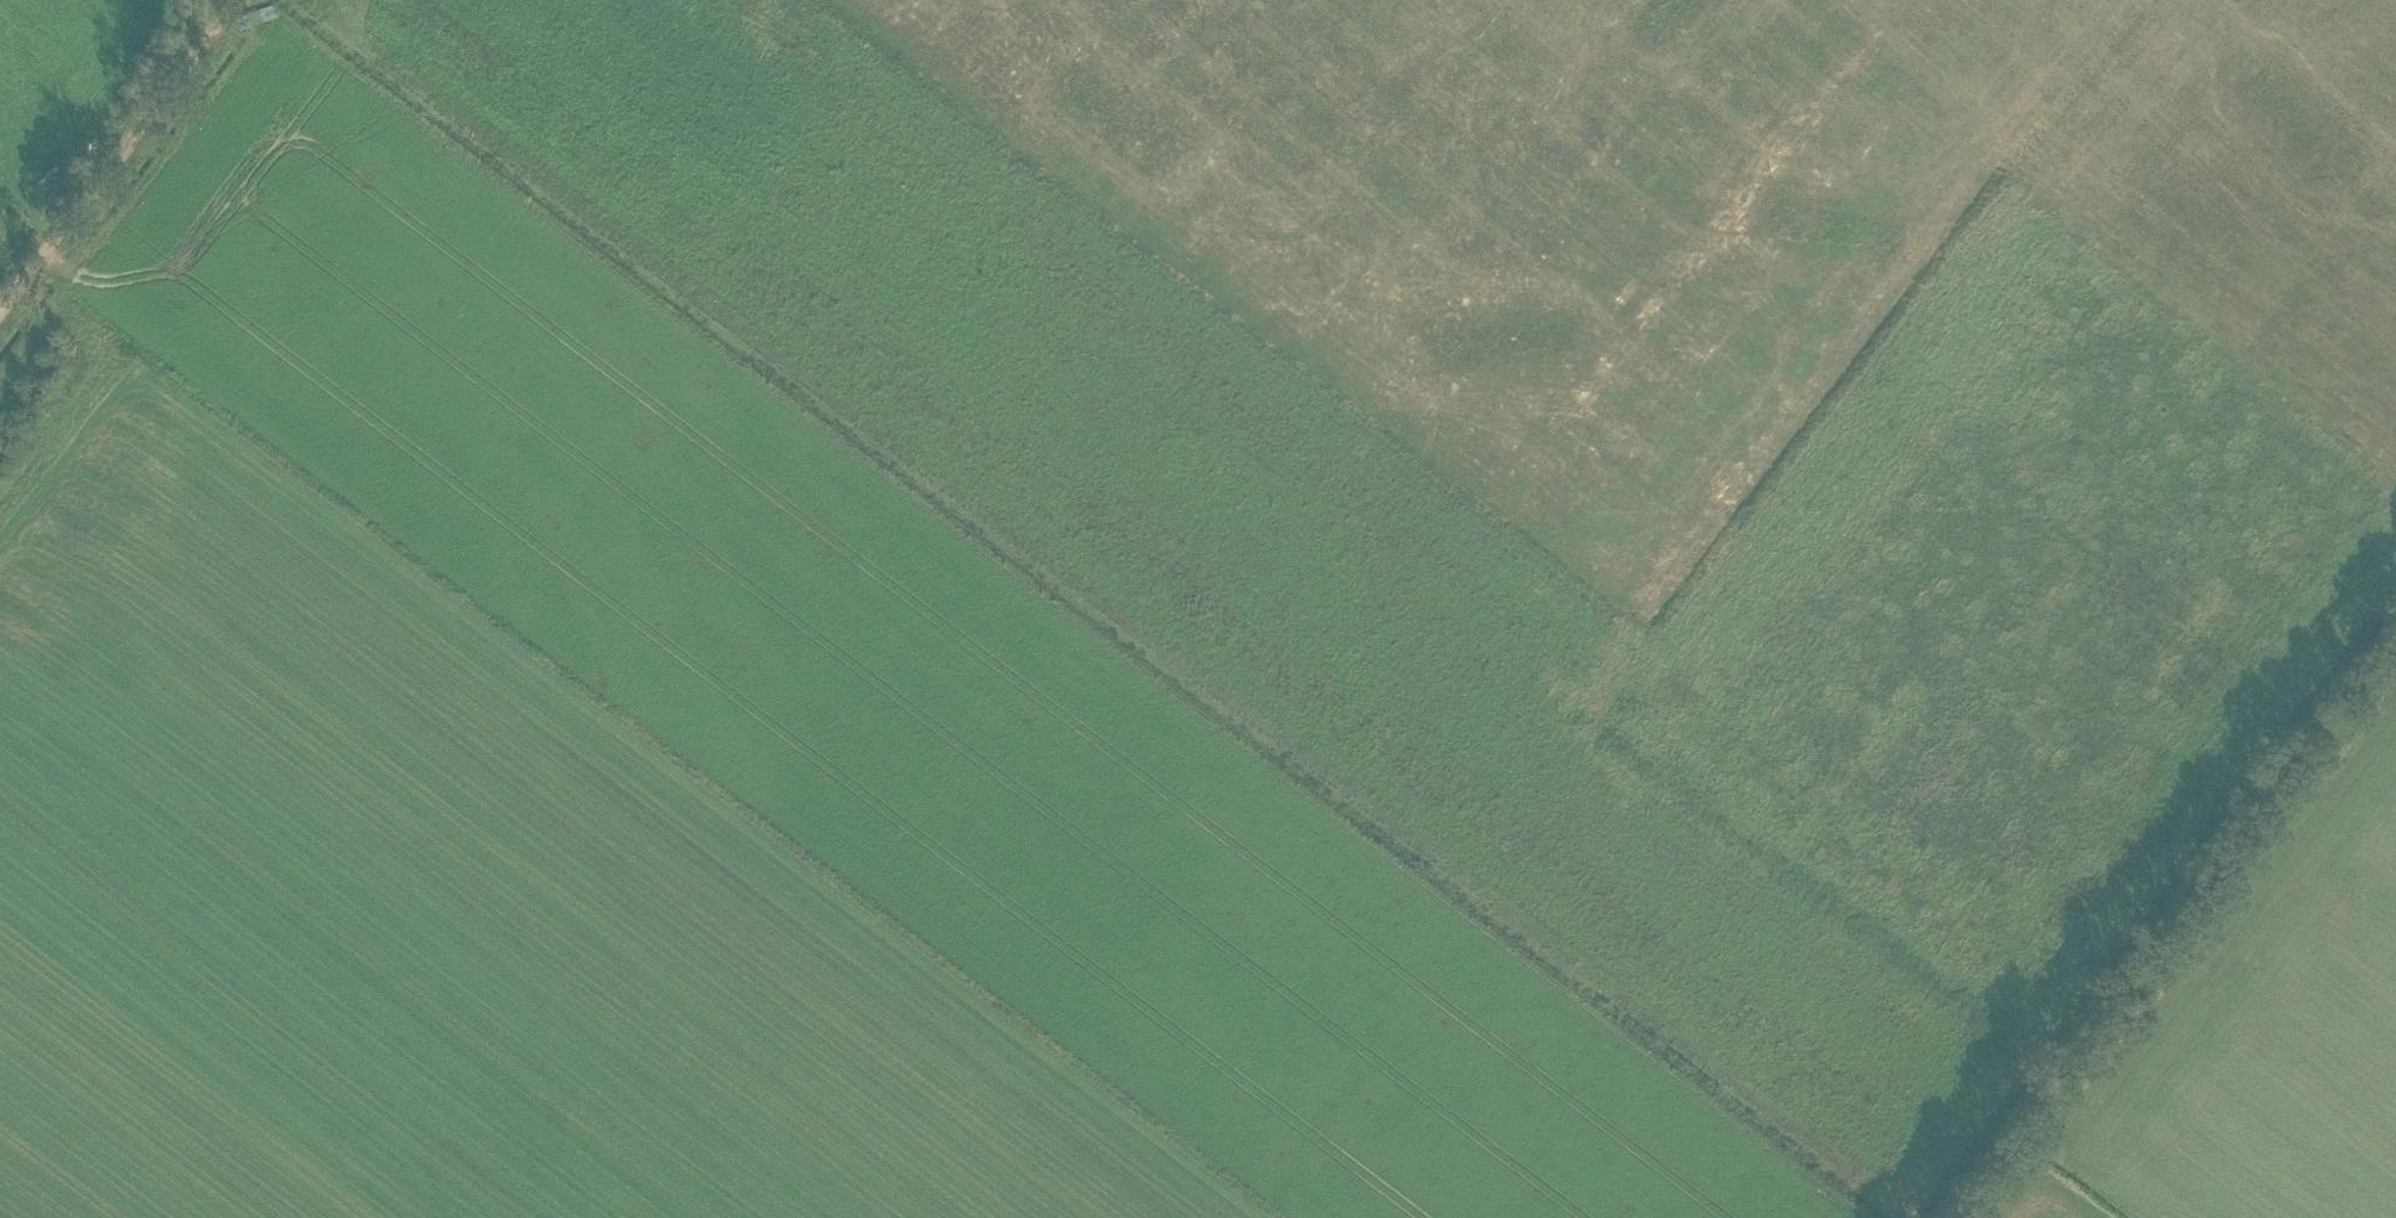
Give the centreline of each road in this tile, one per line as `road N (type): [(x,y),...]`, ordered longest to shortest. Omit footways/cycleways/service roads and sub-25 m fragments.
road 1 (track): [(0,317),(242,0)]

